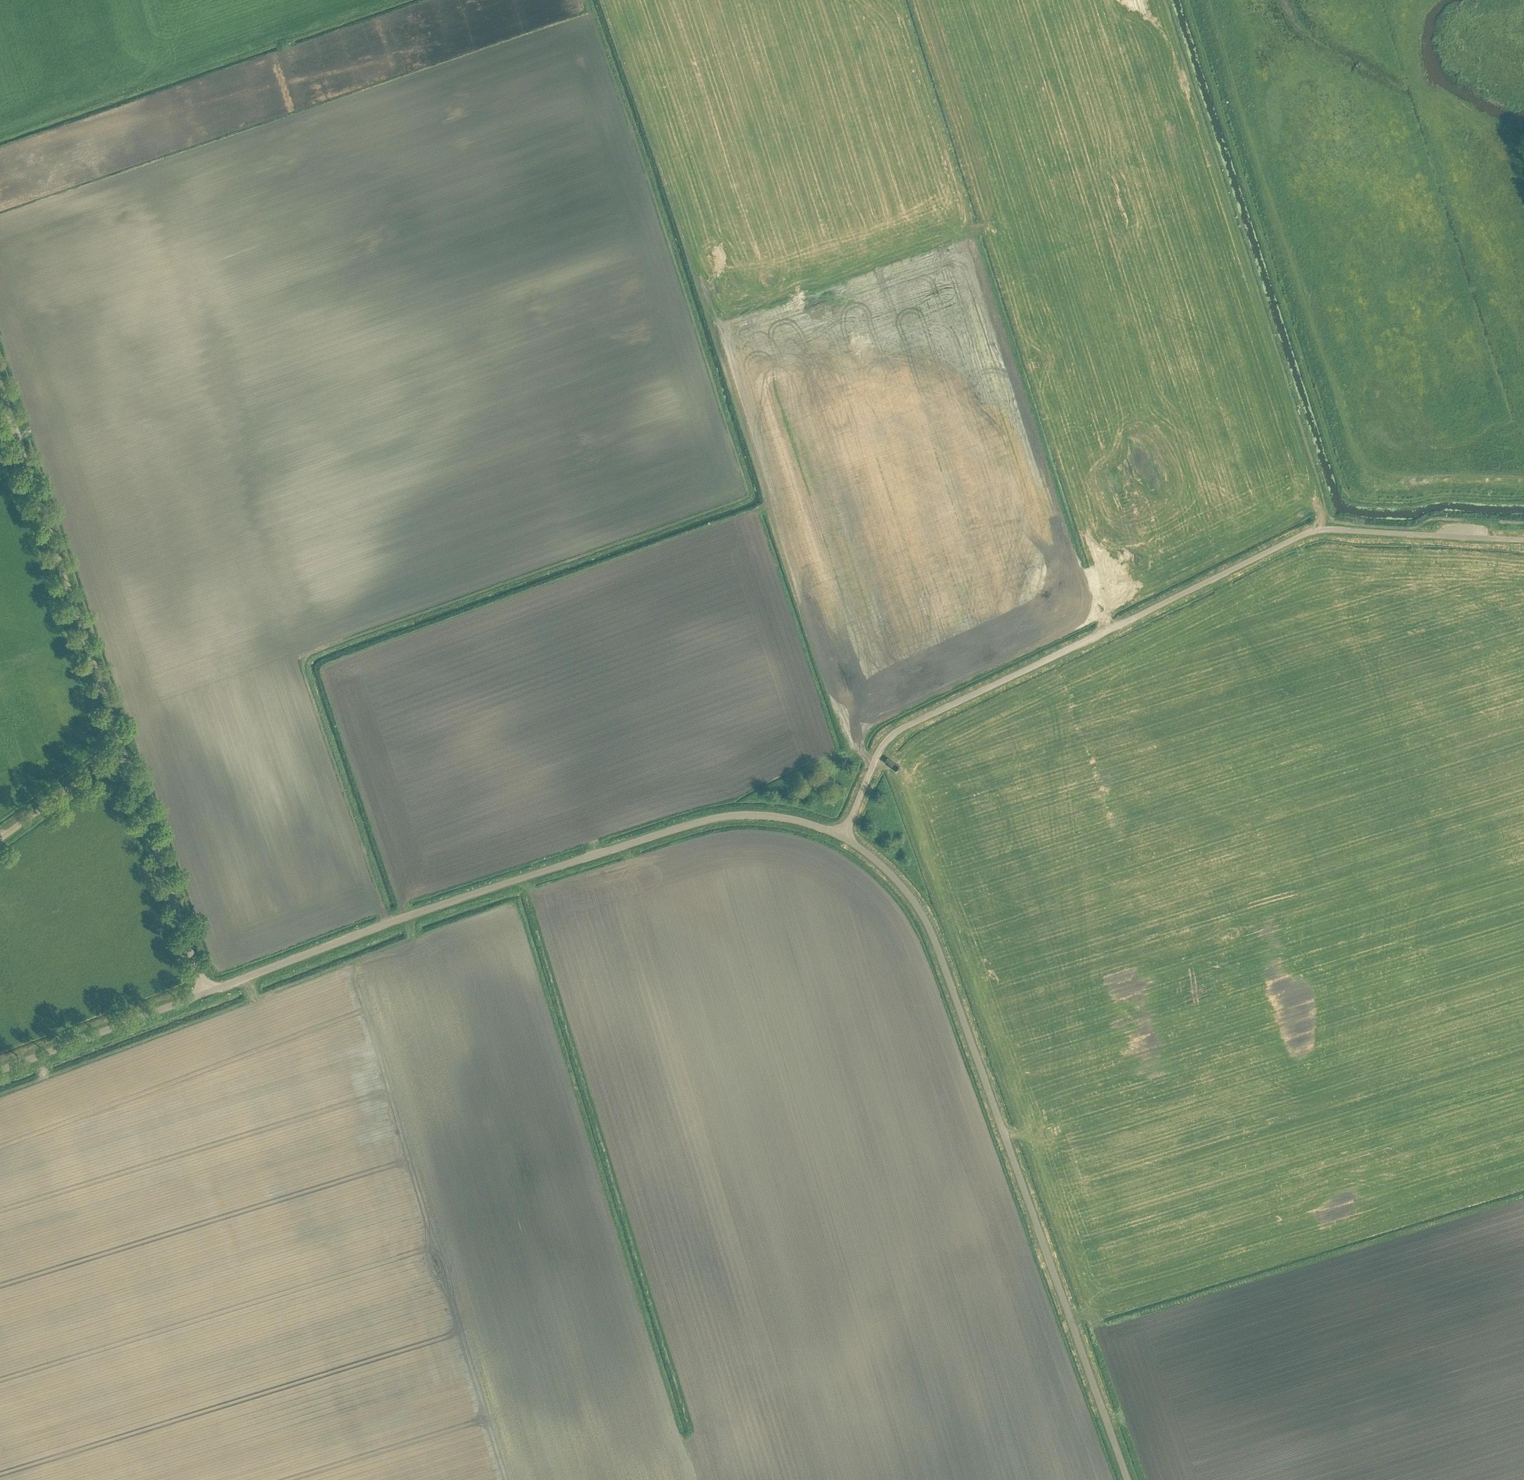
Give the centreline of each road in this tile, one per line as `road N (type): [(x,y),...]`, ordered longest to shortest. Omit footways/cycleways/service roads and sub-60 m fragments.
road 1 (unclassified): [(844,836),(880,745),(893,732),(1293,538),(1332,529),(1523,540)]
road 2 (unclassified): [(1127,1479),(928,925),(898,882),(844,836)]
road 3 (unclassified): [(204,992),(402,917),(703,820),(776,816),(844,836)]
road 4 (unclassified): [(121,748),(0,387)]
road 5 (unclassified): [(204,992),(121,748)]
road 6 (unclassified): [(0,1070),(204,992)]
road 7 (unclassified): [(0,837),(121,748)]

